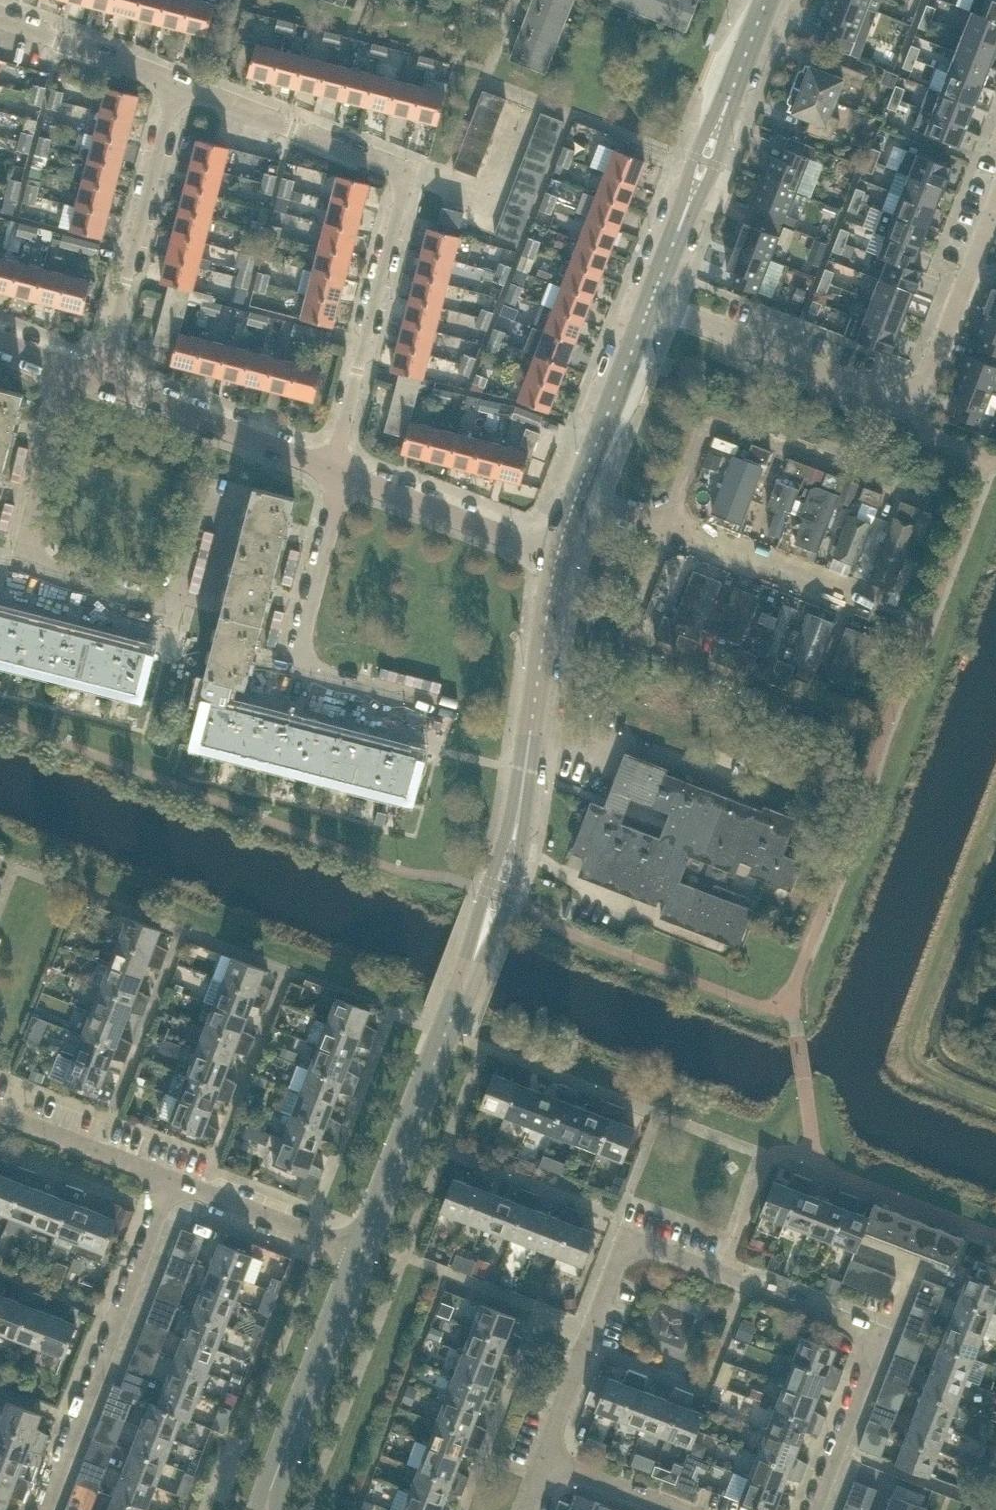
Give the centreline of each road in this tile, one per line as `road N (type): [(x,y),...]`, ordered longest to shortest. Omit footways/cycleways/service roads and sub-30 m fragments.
road 1 (residential): [(995,191),(912,411),(649,308)]
road 2 (residential): [(217,483),(185,602),(29,561),(72,370)]
road 3 (residential): [(811,1509),(878,1330),(628,1239)]
road 4 (residential): [(454,705),(298,666),(346,472)]
road 5 (residential): [(50,1509),(183,1179)]
road 6 (residential): [(101,380),(177,80)]
road 7 (residential): [(404,172),(334,468)]
road 8 (tertiary): [(270,1509),(362,1250)]
road 9 (tertiary): [(520,810),(554,553)]
road 10 (tertiary): [(362,1250),(454,1008)]
road 11 (residential): [(334,468),(101,380)]
road 12 (residential): [(404,172),(177,80)]
road 13 (residential): [(545,1458),(628,1239)]
road 14 (residential): [(554,553),(346,472)]
road 15 (residential): [(676,526),(879,604)]
road 16 (tertiary): [(454,1008),(509,898),(520,810)]
road 17 (tertiary): [(520,810),(487,889),(454,1008)]
road 18 (residential): [(0,1110),(183,1179)]
road 19 (tertiary): [(578,488),(649,308)]
road 20 (residential): [(362,1250),(183,1179)]
road 21 (residential): [(177,80),(0,8)]
road 22 (residential): [(404,172),(488,197),(524,105)]
road 23 (residential): [(545,1458),(688,1509)]
road 24 (tertiary): [(684,213),(715,163),(732,89)]
road 25 (tertiary): [(684,213),(696,156),(732,89)]

